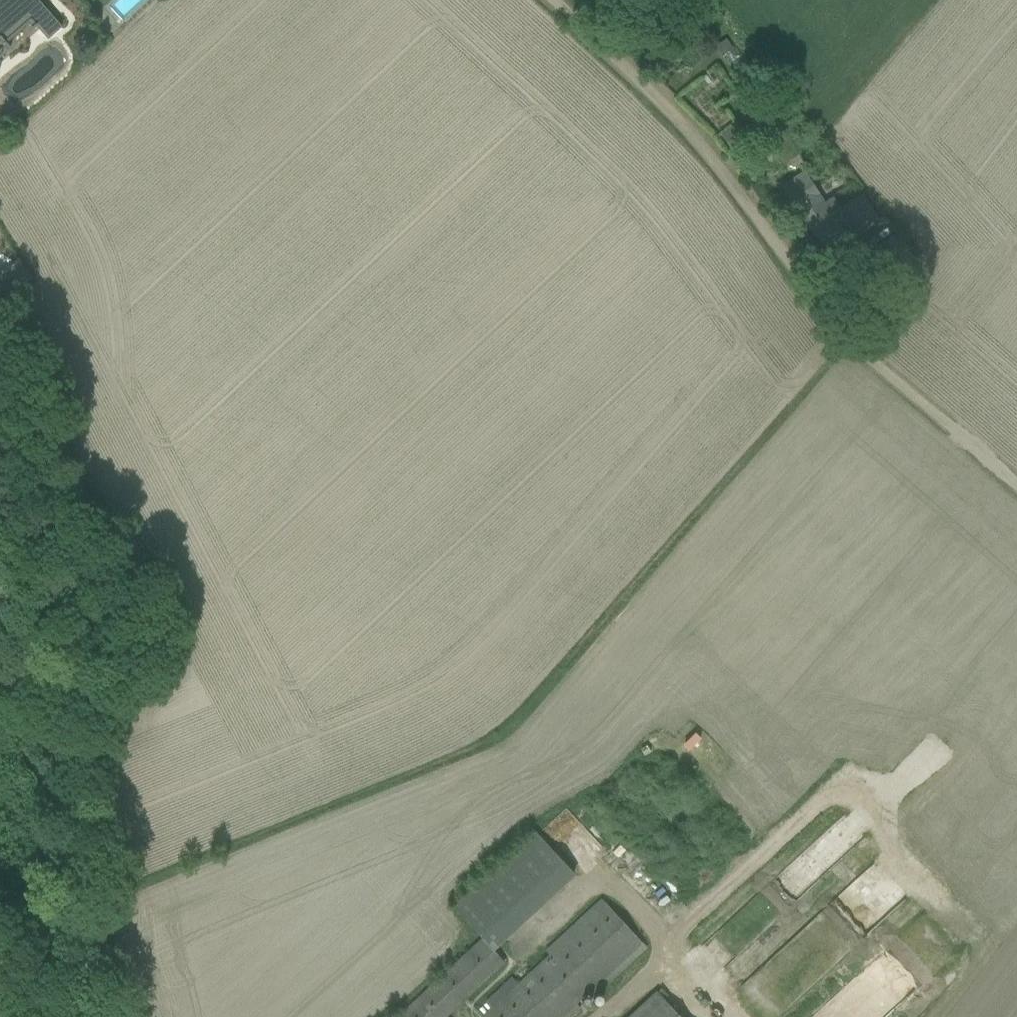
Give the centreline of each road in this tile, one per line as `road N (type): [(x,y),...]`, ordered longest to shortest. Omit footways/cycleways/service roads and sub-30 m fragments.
road 1 (track): [(1016,494),(881,371),(785,261),(709,153),(549,0)]
road 2 (unclassified): [(110,1016),(93,967),(58,699),(0,588)]

